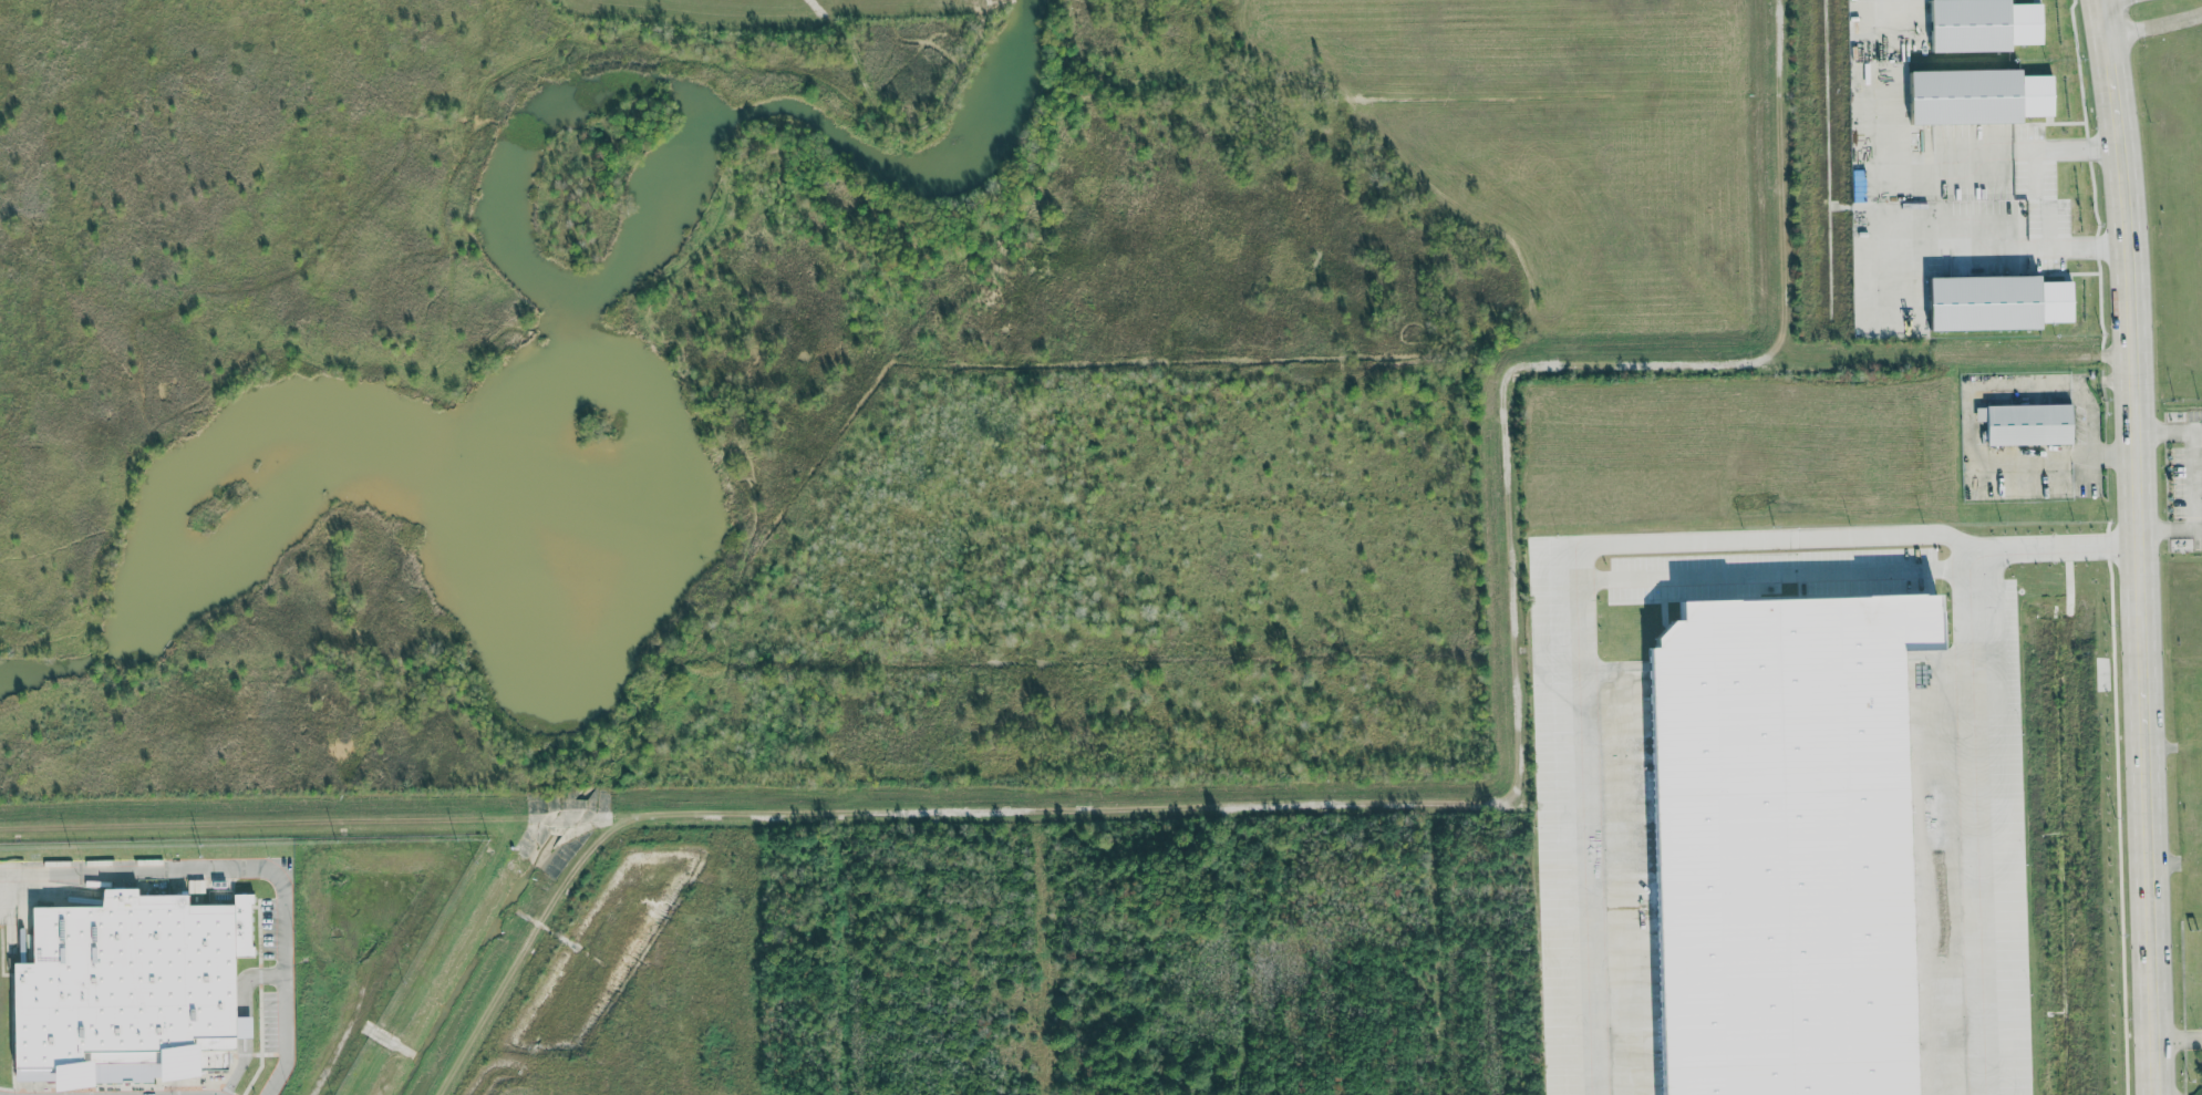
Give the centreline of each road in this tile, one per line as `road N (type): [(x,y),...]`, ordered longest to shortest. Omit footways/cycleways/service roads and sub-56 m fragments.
road 1 (secondary): [(2152,1094),(2130,257),(2122,142),(2099,0)]

